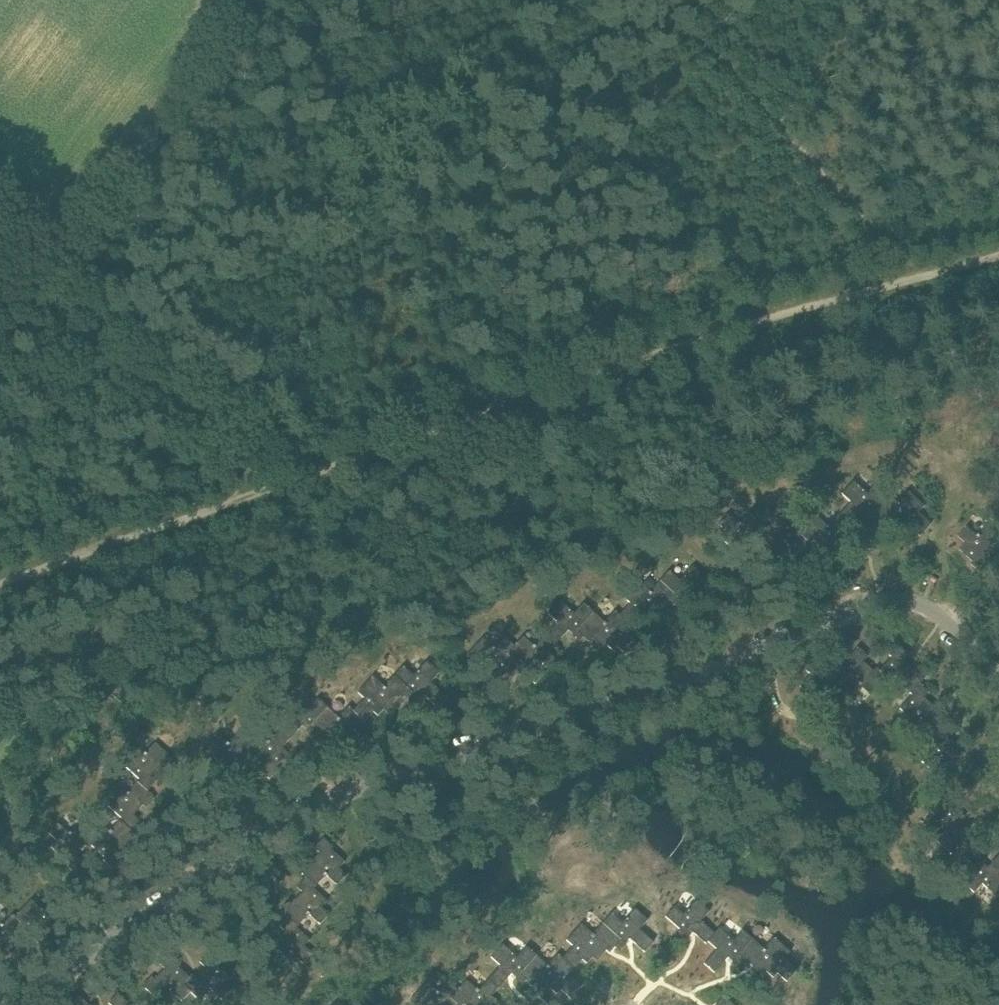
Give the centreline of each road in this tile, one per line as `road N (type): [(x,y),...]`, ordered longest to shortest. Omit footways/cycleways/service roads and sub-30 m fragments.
road 1 (track): [(911,275),(380,441),(0,577)]
road 2 (track): [(48,306),(270,481)]

